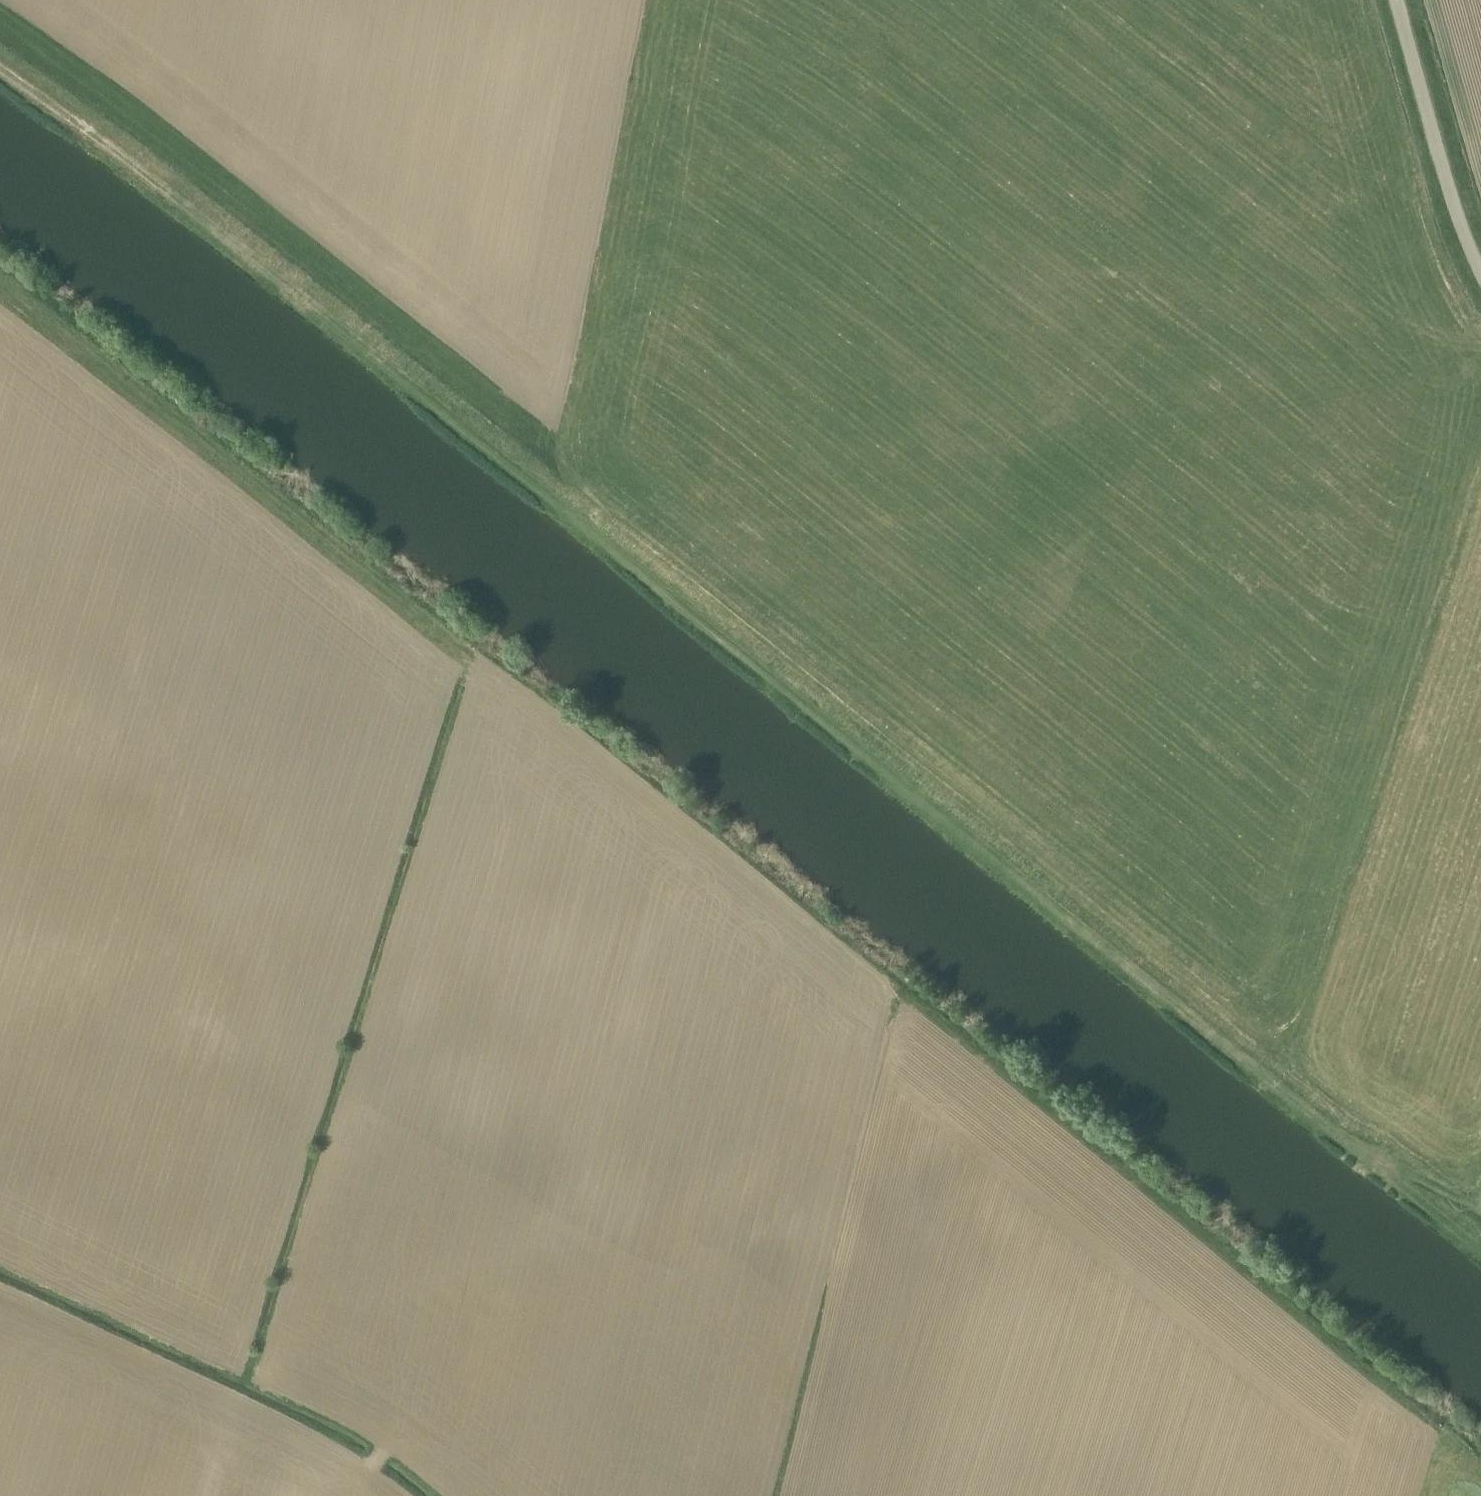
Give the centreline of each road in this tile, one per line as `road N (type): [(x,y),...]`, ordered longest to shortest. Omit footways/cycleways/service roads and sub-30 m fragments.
road 1 (track): [(0,77),(399,377),(1353,1153),(1467,1204),(1480,1198)]
road 2 (unclassified): [(1480,253),(1402,0)]
road 3 (track): [(1353,1153),(1480,1254)]

